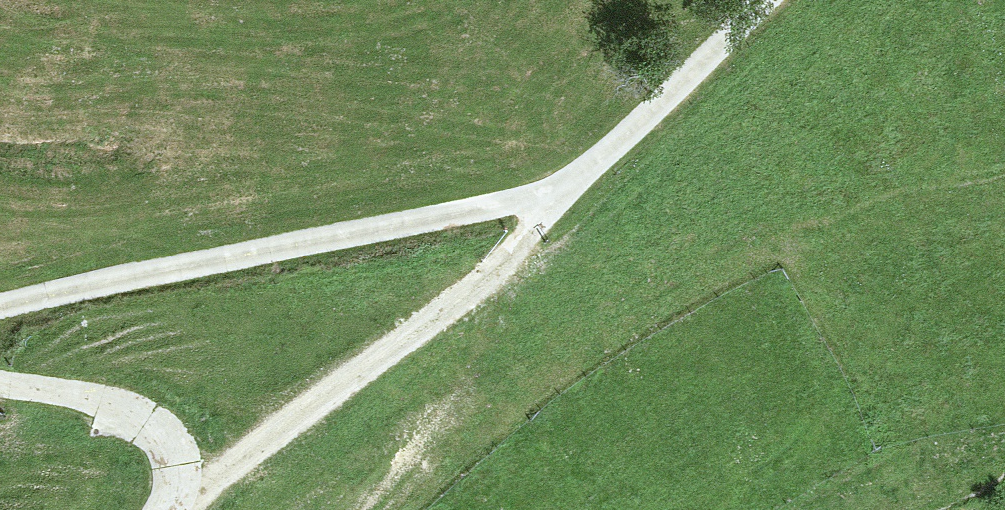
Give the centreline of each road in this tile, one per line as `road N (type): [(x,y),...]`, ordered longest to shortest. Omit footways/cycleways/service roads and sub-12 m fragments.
road 1 (track): [(599,164),(471,215),(0,316)]
road 2 (track): [(599,164),(473,288),(169,507)]
road 3 (track): [(0,385),(123,410),(157,430),(171,458),(169,507)]
road 4 (track): [(599,164),(771,0)]

